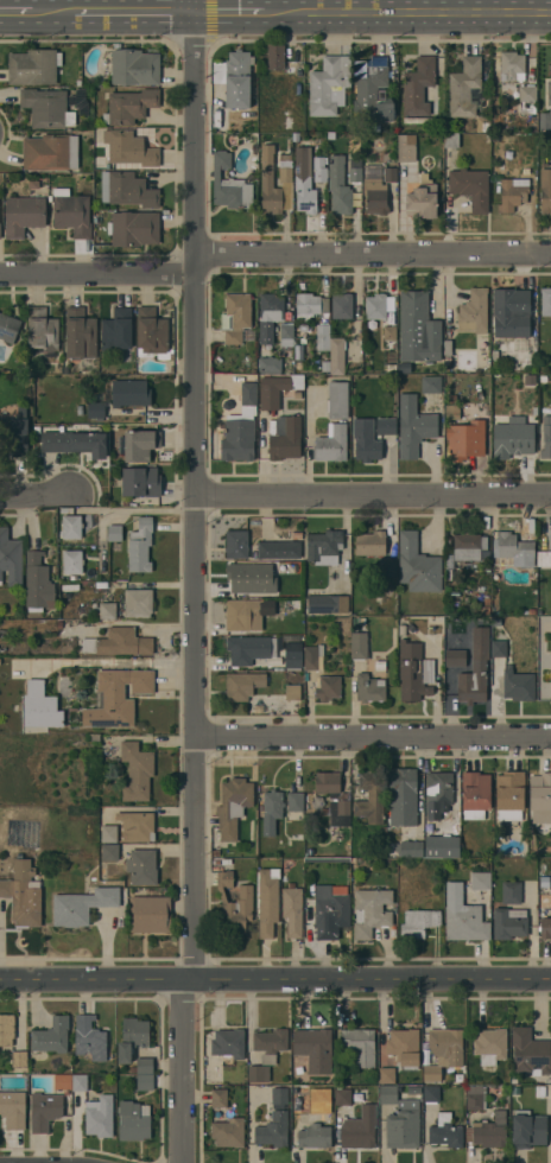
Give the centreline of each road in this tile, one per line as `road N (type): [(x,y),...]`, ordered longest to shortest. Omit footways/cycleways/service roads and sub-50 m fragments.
road 1 (residential): [(195,0),(197,979)]
road 2 (residential): [(550,978),(0,977)]
road 3 (residential): [(550,253),(197,254)]
road 4 (residential): [(550,737),(198,738)]
road 5 (residential): [(550,496),(200,497)]
road 6 (tertiary): [(550,14),(267,13)]
road 7 (residential): [(198,275),(0,275)]
road 8 (residential): [(183,979),(185,1162)]

